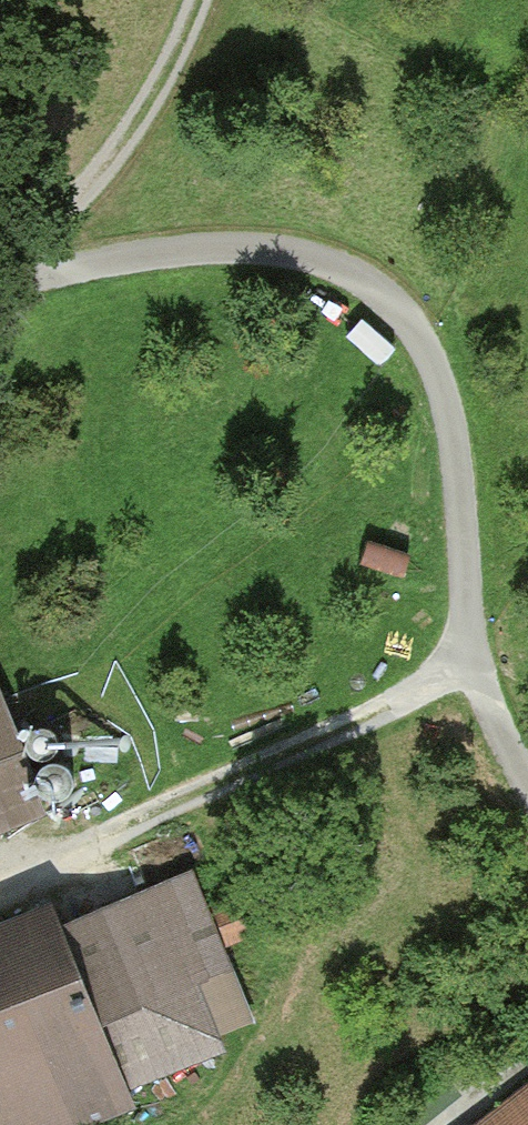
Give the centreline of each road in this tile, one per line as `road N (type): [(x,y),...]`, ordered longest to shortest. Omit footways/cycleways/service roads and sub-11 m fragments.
road 1 (track): [(0,292),(187,253),(284,254),(341,271),(408,324),(448,410),(471,663),(527,775)]
road 2 (track): [(471,663),(47,853)]
road 3 (track): [(0,256),(36,230),(136,116),(187,0)]

